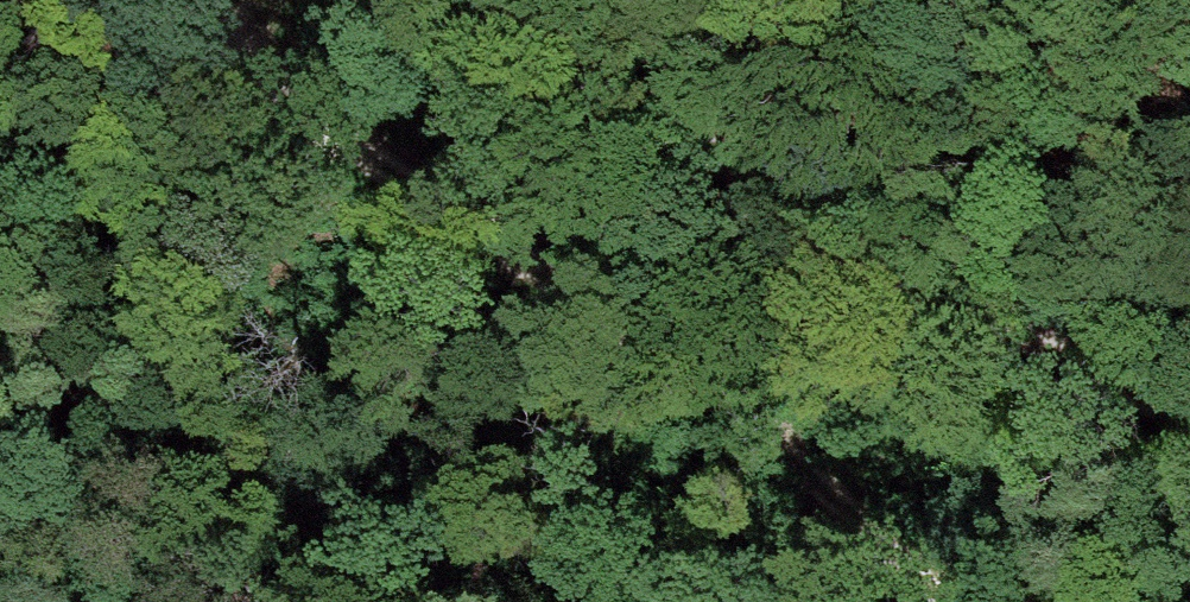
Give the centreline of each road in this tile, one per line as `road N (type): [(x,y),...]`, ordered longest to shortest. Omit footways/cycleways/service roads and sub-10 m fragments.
road 1 (track): [(926,601),(571,296),(357,179),(239,98),(196,57),(194,5)]
road 2 (track): [(408,0),(1081,370),(1189,415)]
road 3 (track): [(468,601),(571,296)]

